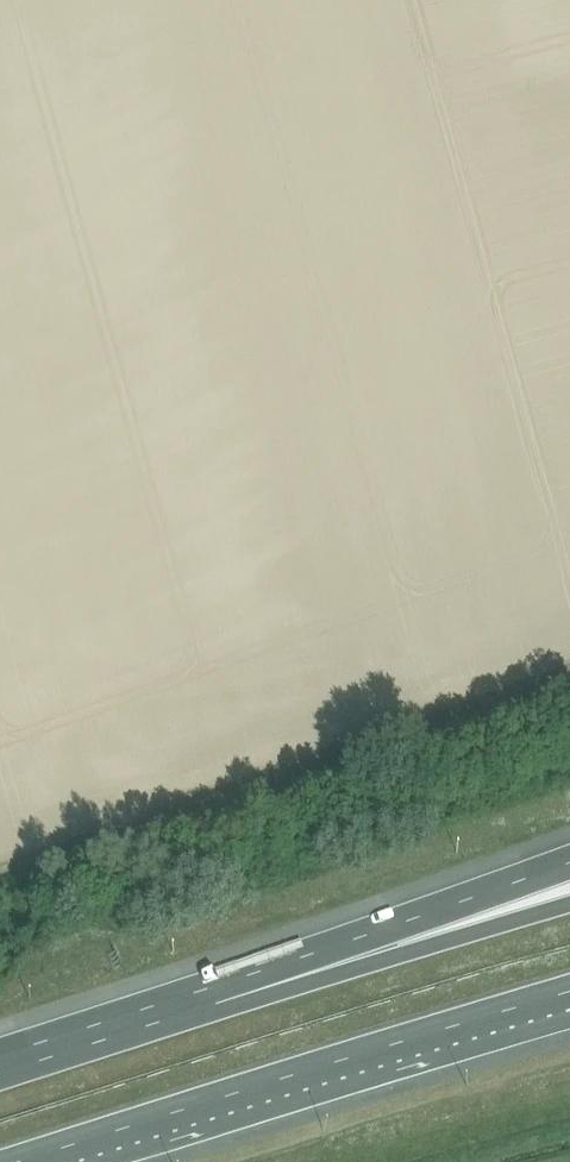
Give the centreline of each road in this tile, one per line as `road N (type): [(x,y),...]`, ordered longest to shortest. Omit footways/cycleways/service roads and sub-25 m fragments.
road 1 (motorway): [(569,862),(2,1063)]
road 2 (motorway): [(569,905),(2,1063)]
road 3 (motorway): [(20,1161),(569,992)]

